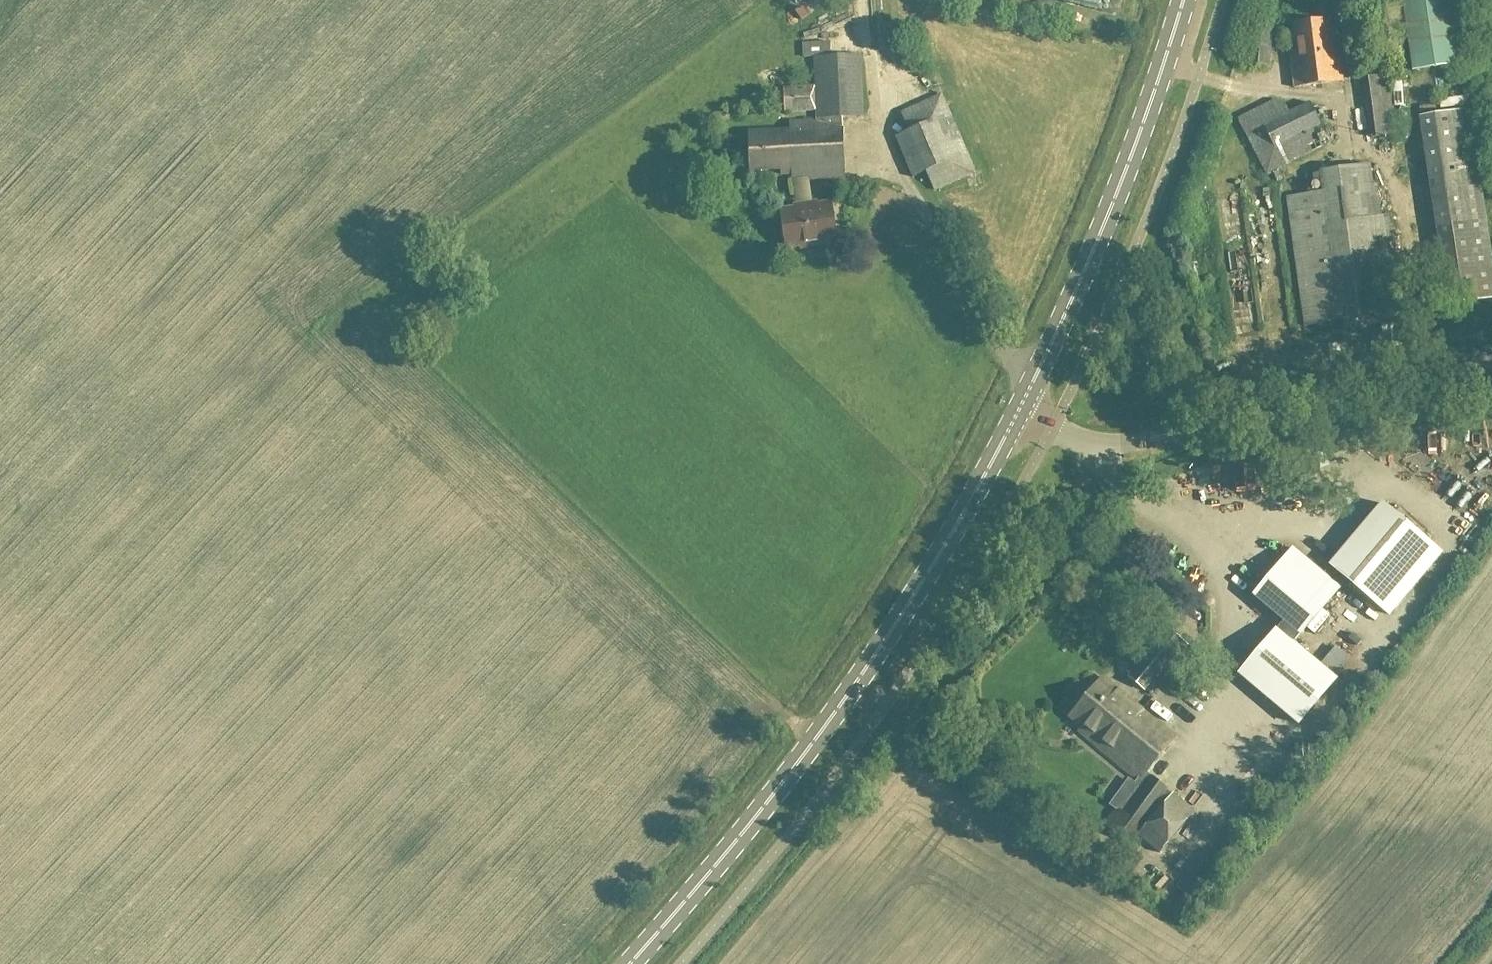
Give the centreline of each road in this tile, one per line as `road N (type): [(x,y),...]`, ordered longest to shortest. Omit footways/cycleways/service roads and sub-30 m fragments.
road 1 (secondary): [(633,963),(844,702),(1017,414)]
road 2 (unclassified): [(1017,414),(1073,443),(1115,444),(1491,364)]
road 3 (secondary): [(1017,414),(1083,276),(1183,0)]

